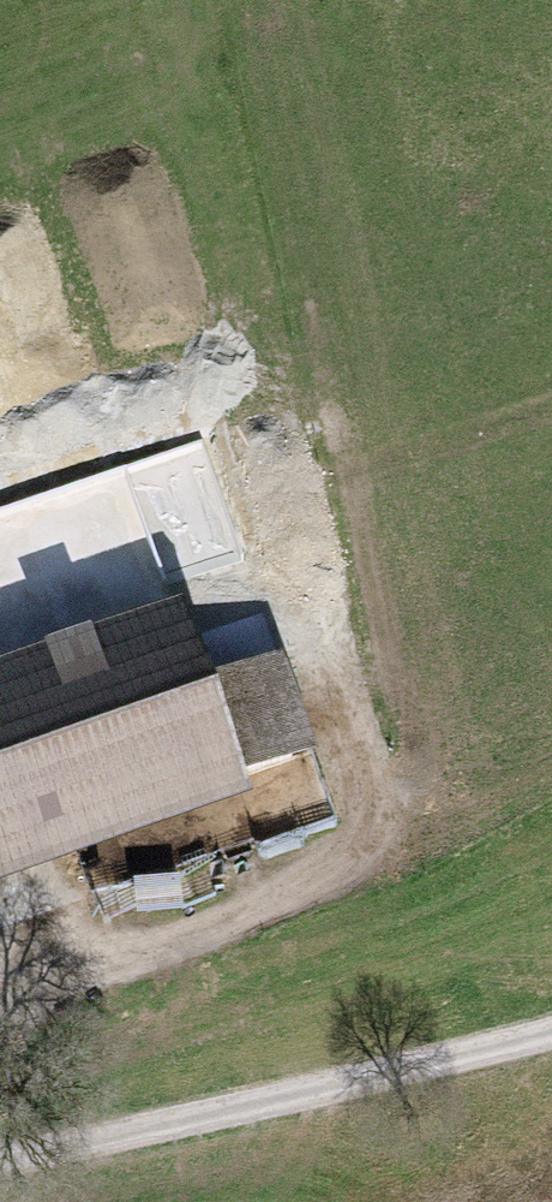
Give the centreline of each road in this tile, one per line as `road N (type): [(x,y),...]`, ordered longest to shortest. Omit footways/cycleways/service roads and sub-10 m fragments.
road 1 (track): [(0,1010),(240,911),(320,870),(357,840),(365,791),(287,490)]
road 2 (track): [(551,1030),(0,1156)]
road 3 (track): [(0,591),(287,490)]
road 4 (track): [(287,490),(551,409)]

